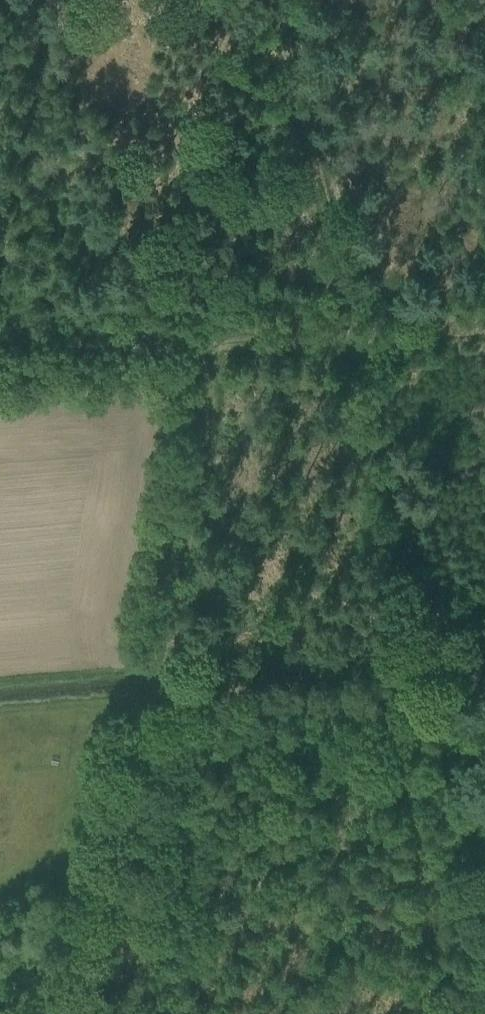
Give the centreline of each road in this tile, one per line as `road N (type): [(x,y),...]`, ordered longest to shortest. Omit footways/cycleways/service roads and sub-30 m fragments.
road 1 (track): [(462,1013),(397,757),(397,731),(436,664),(271,0)]
road 2 (track): [(226,340),(165,697)]
road 3 (track): [(0,341),(355,340)]
road 4 (track): [(165,697),(424,680)]

